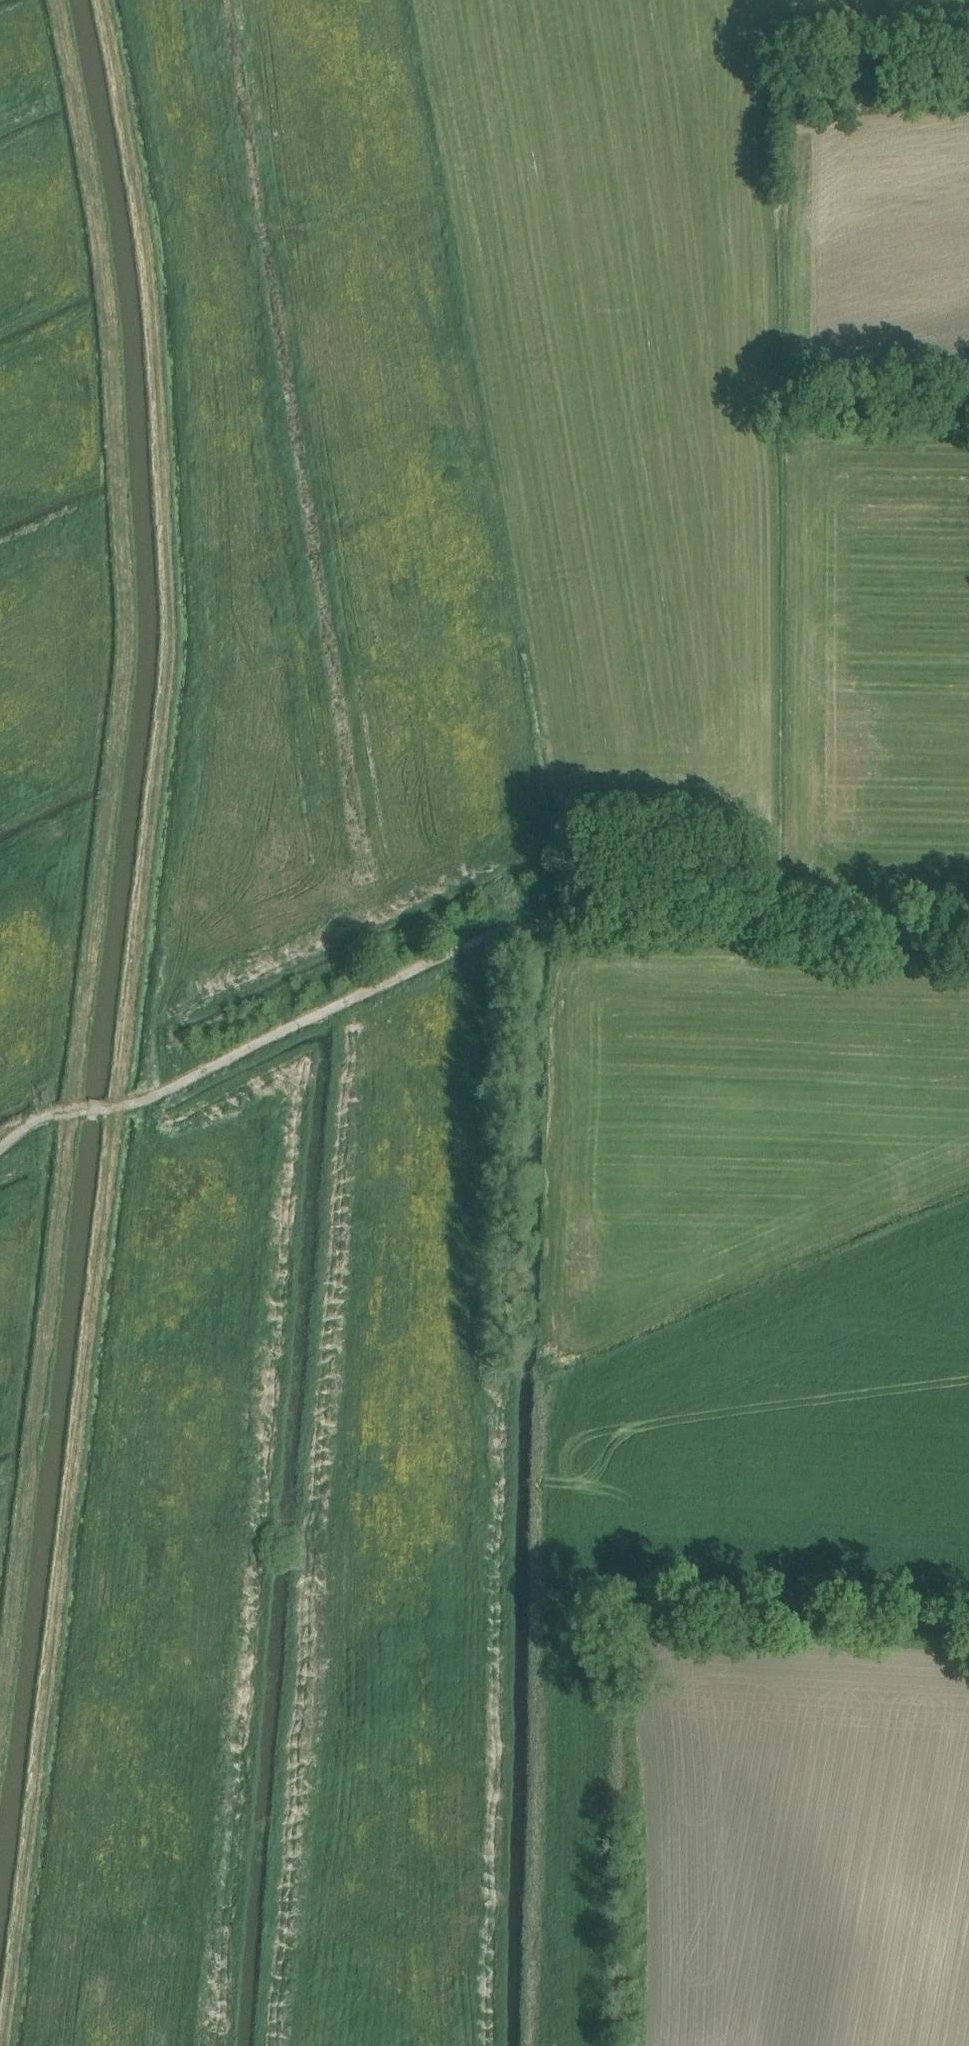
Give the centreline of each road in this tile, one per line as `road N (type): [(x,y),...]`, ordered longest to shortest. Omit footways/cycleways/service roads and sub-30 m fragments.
road 1 (track): [(761,935),(496,933),(144,1100),(58,1111),(0,1149)]
road 2 (track): [(968,936),(761,935)]

